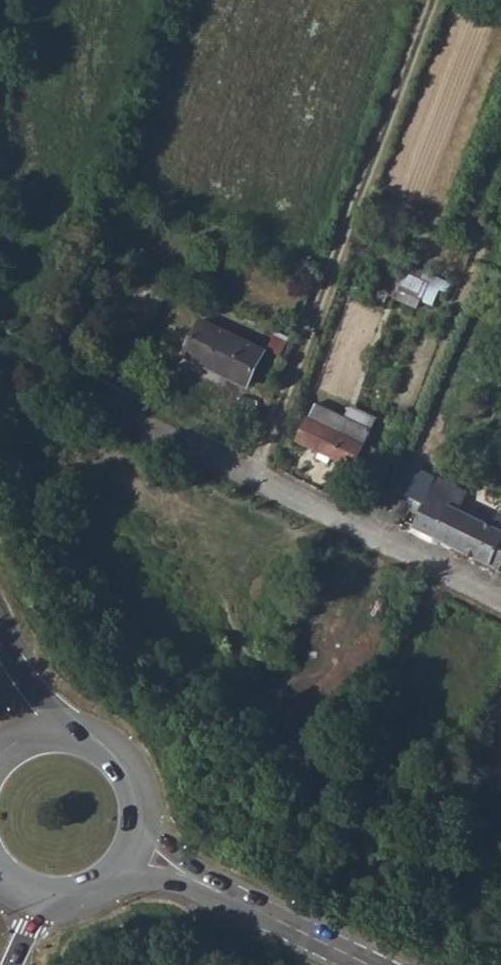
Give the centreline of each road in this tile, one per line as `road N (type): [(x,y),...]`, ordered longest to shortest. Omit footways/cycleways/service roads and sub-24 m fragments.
road 1 (unclassified): [(500,598),(42,365)]
road 2 (tertiary): [(137,849),(375,964)]
road 3 (tertiary): [(137,849),(141,803),(120,762),(81,738),(58,735)]
road 4 (tertiary): [(37,901),(86,899),(125,871),(137,849)]

